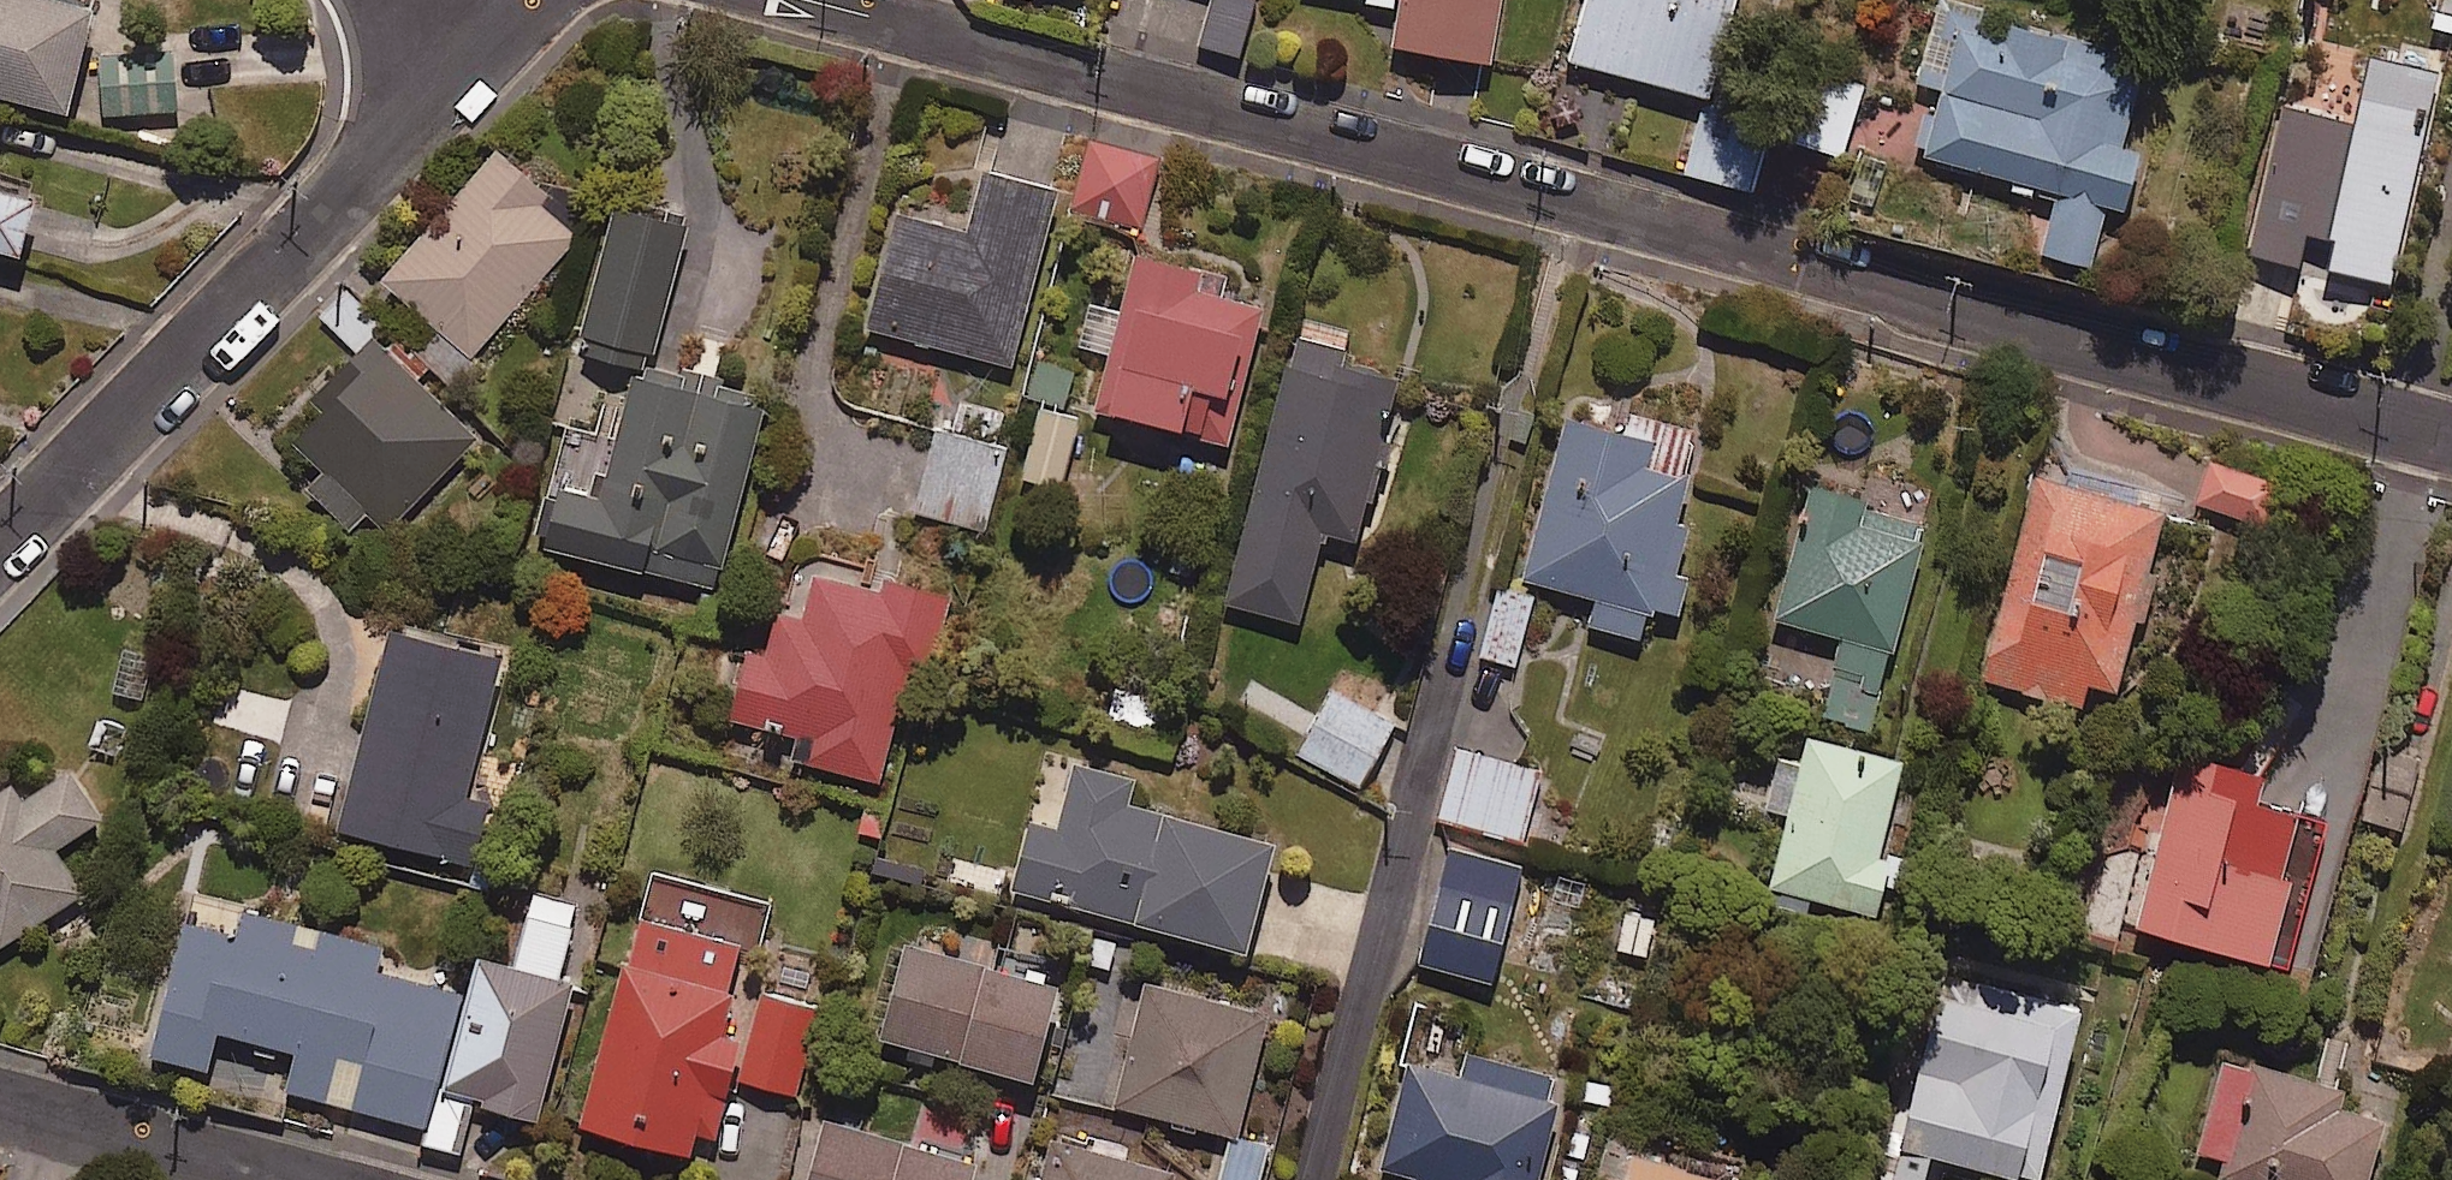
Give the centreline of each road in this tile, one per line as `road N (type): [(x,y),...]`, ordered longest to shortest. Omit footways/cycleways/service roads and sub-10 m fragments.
road 1 (residential): [(796,0),(2451,441)]
road 2 (residential): [(0,547),(533,0)]
road 3 (residential): [(289,1179),(0,1101)]

